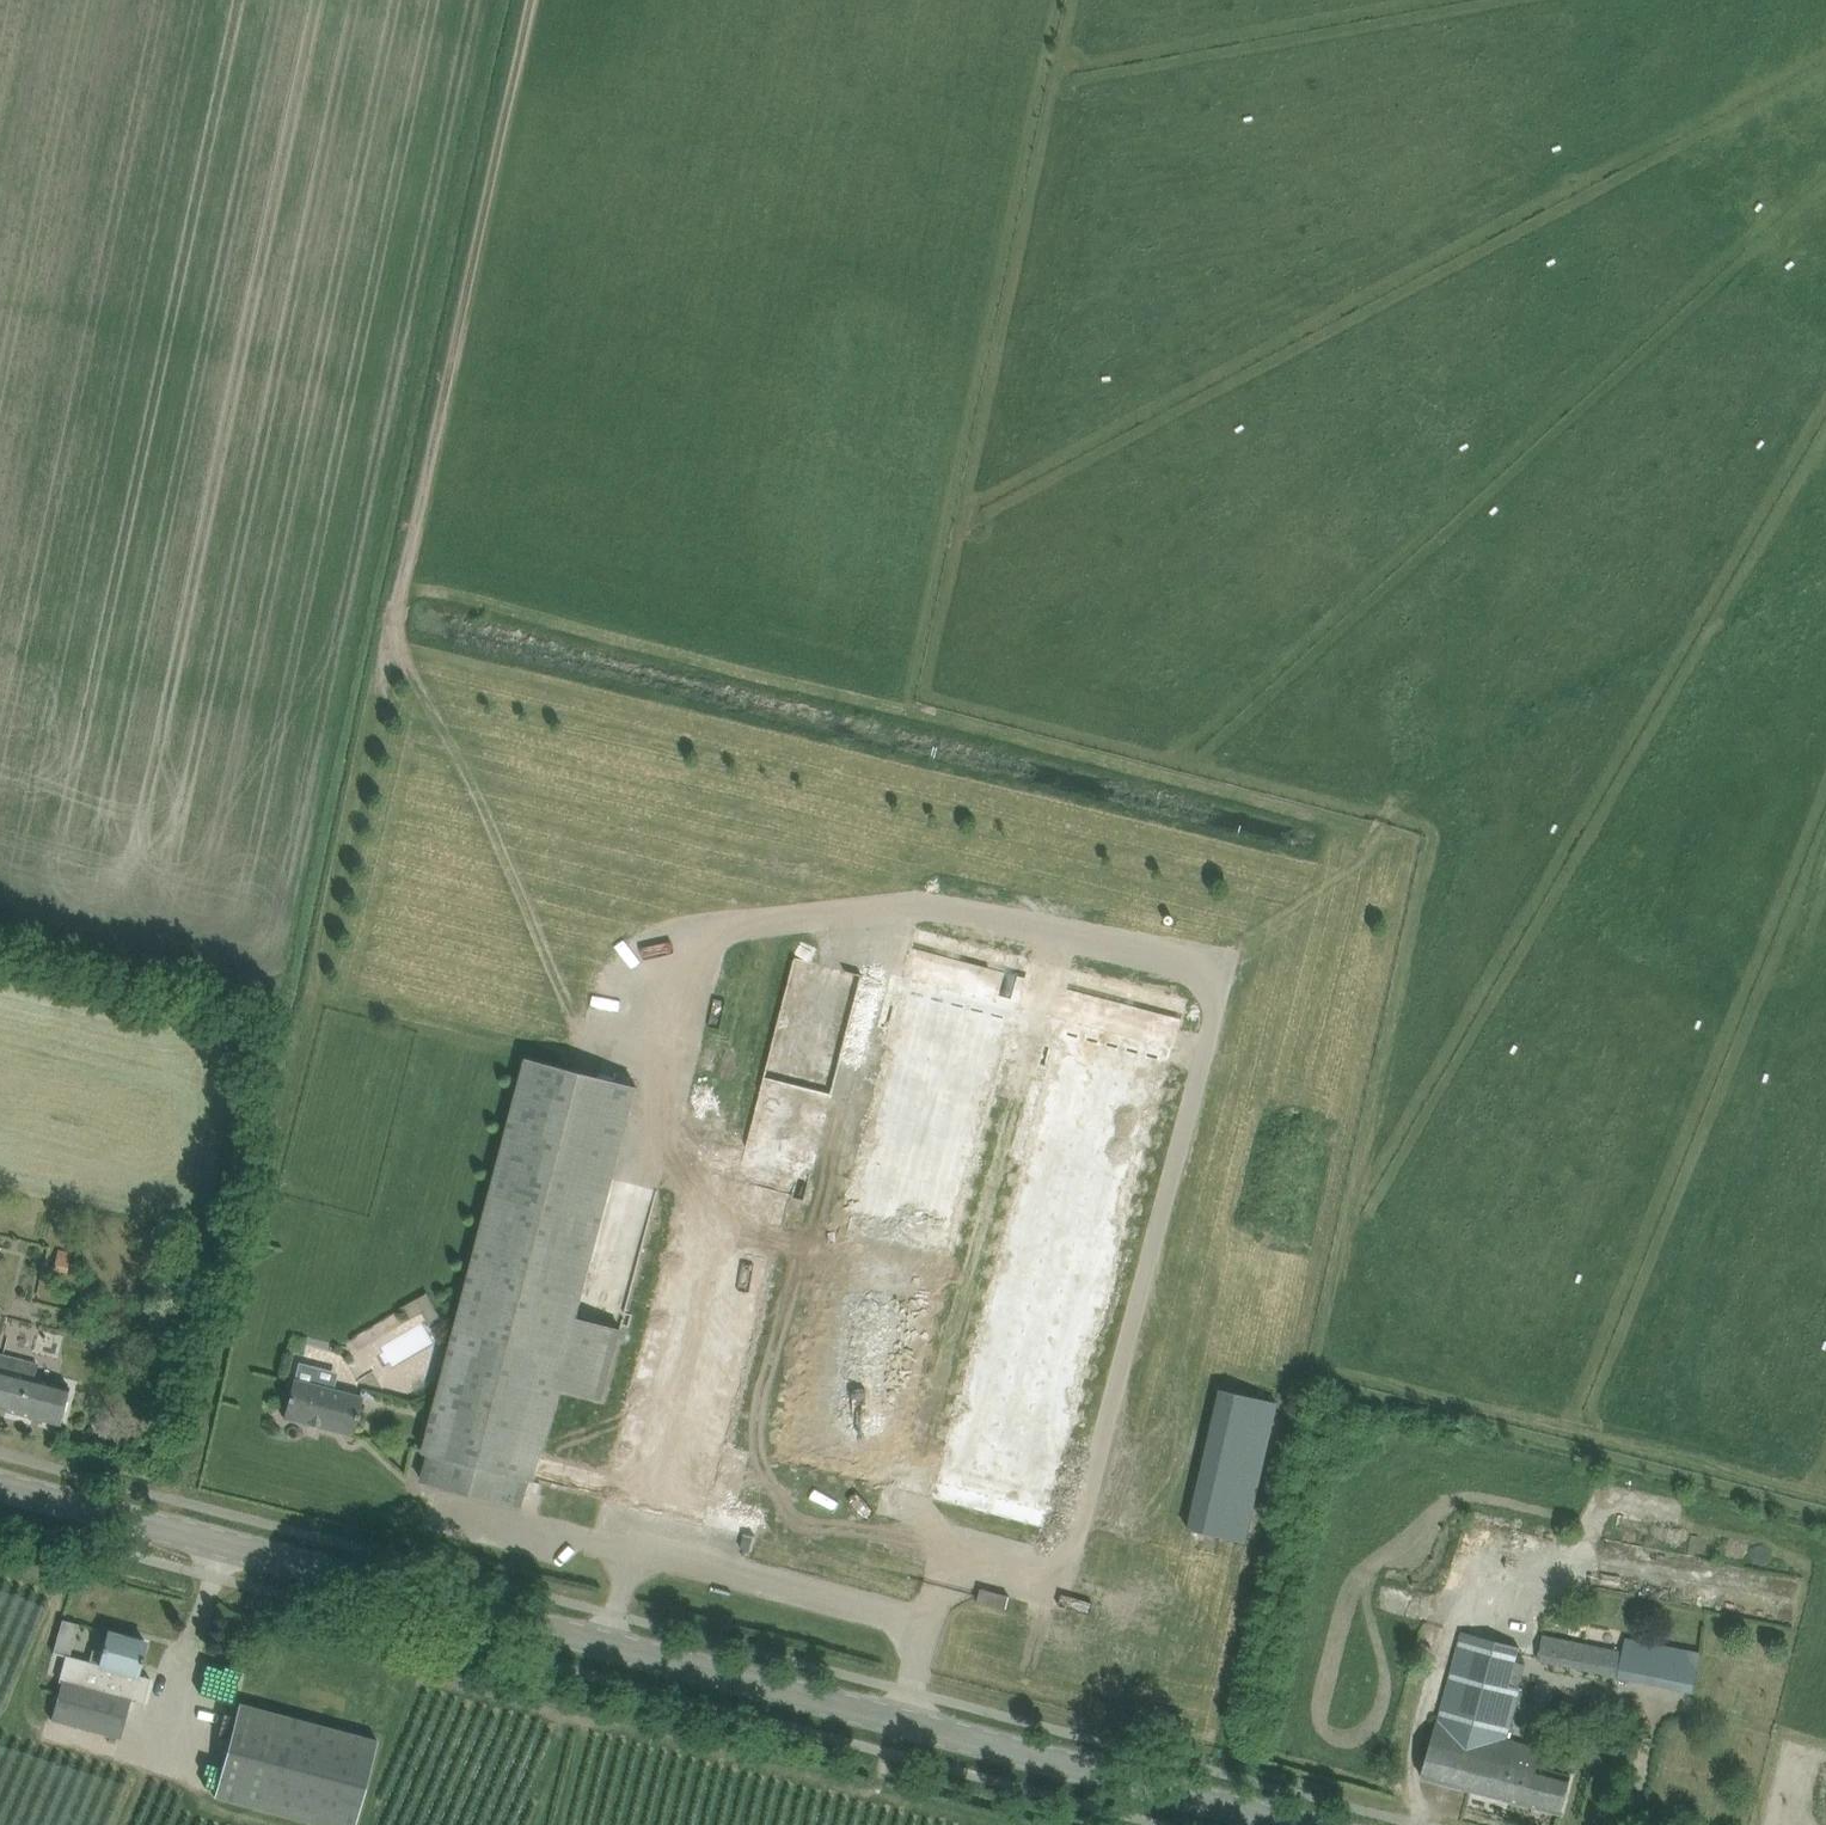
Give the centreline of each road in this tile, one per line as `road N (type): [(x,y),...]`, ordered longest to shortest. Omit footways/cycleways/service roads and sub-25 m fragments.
road 1 (tertiary): [(1297,1824),(0,1486)]

